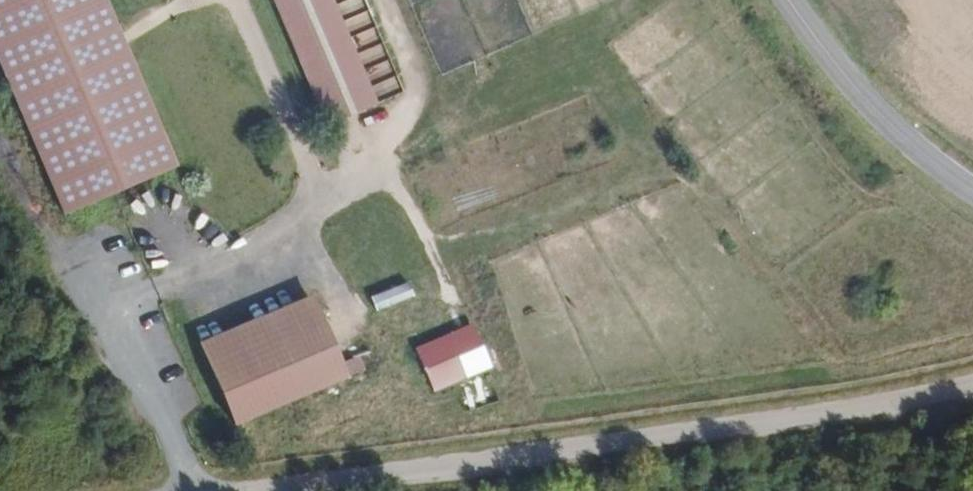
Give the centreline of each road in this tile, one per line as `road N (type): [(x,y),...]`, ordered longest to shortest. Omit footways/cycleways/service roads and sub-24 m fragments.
road 1 (unclassified): [(972,389),(910,409),(287,490)]
road 2 (tertiary): [(800,0),(866,102),(924,166),(972,194)]
road 3 (track): [(118,300),(45,246),(0,139)]

